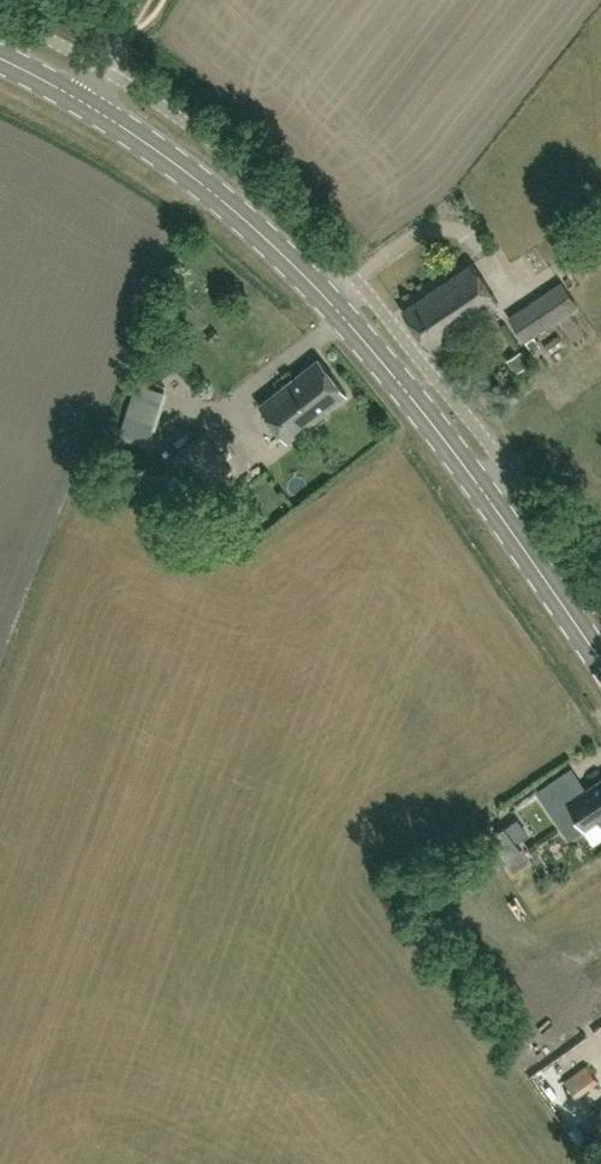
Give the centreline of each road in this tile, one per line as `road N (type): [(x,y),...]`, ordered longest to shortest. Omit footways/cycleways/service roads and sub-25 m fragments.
road 1 (secondary): [(600,662),(433,424),(333,304),(202,183),(83,102),(0,58)]

